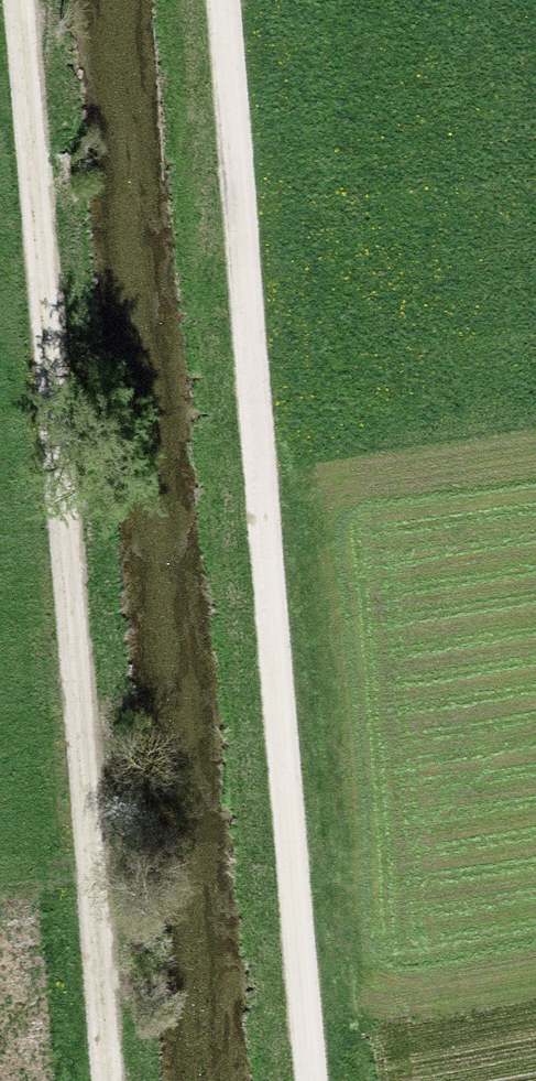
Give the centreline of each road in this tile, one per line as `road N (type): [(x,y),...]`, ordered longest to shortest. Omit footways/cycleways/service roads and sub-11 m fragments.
road 1 (track): [(314,1080),(219,0)]
road 2 (track): [(96,1080),(0,59)]

